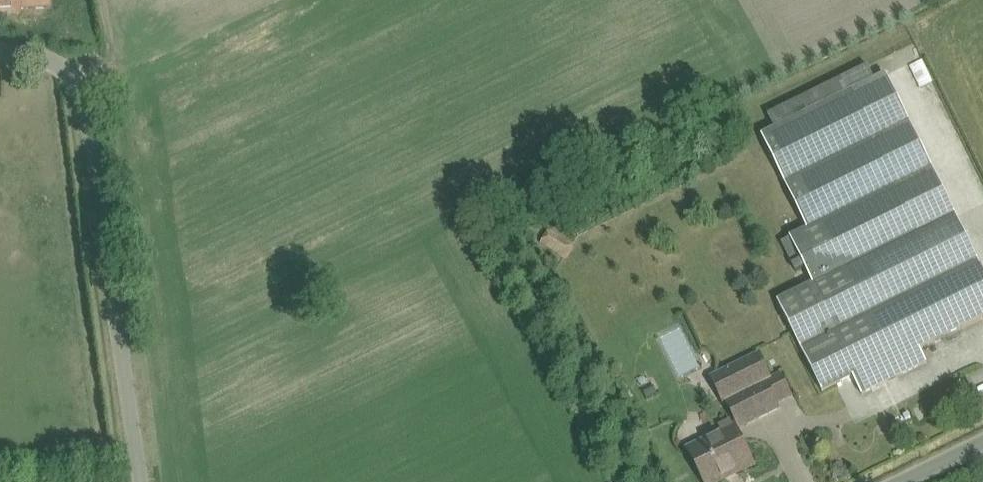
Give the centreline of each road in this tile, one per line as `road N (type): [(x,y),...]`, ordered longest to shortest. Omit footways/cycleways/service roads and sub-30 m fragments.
road 1 (unclassified): [(140,481),(89,118),(77,85),(59,66),(7,51)]

